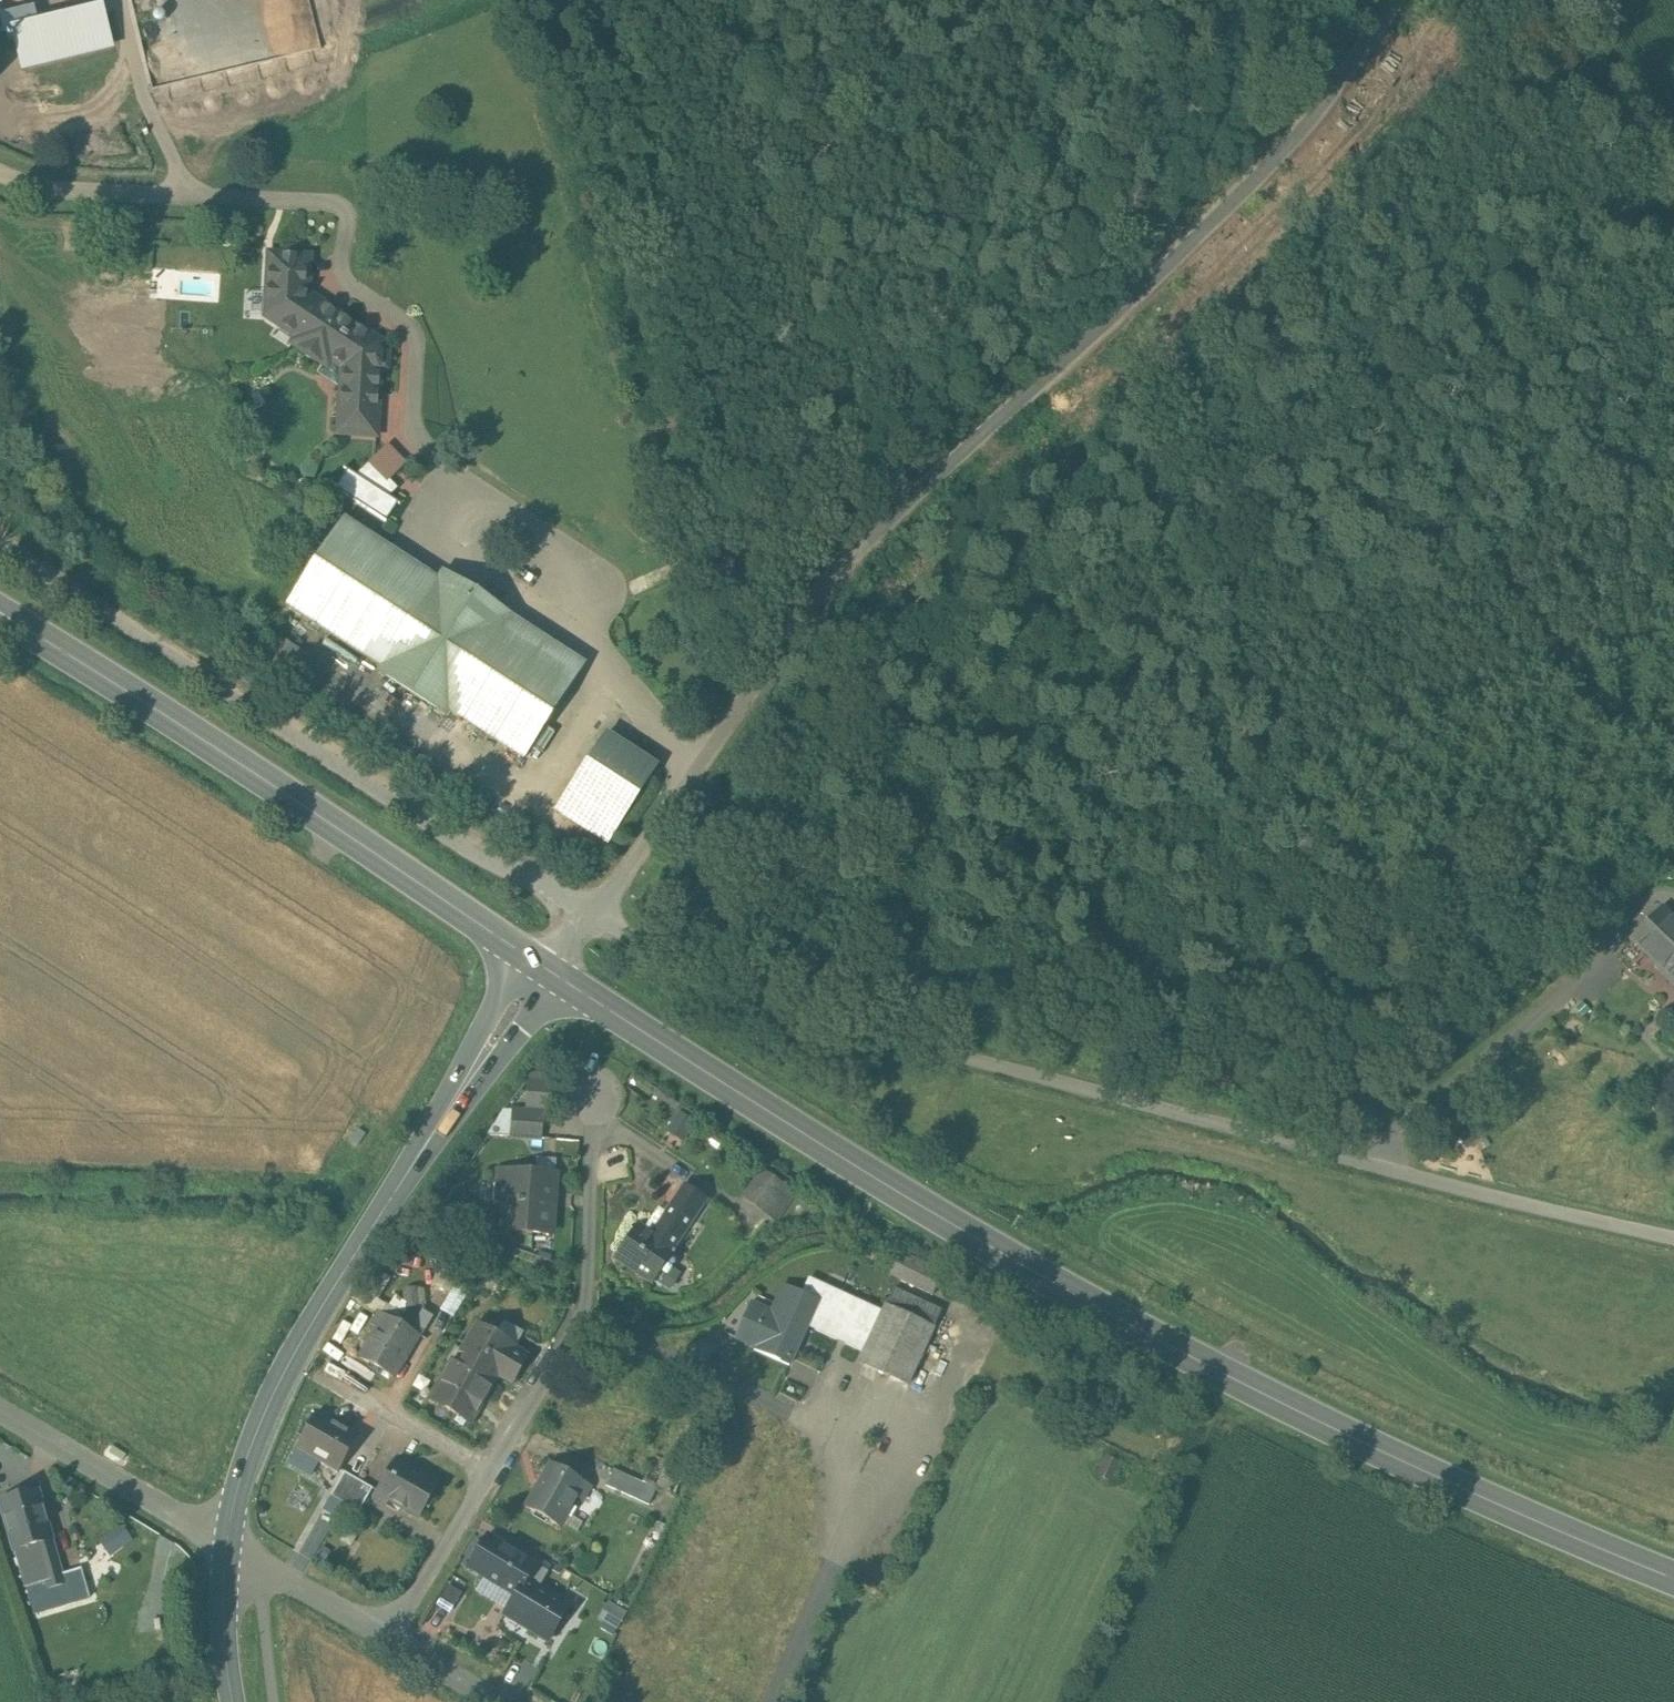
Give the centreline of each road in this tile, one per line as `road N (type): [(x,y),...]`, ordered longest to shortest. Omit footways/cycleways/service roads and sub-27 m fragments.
road 1 (secondary): [(1673,1577),(1501,1506),(1198,1360),(991,1247),(545,967)]
road 2 (unclassified): [(1394,0),(1311,108),(987,426),(872,553),(766,674),(593,909)]
road 3 (unclassified): [(1673,1237),(736,997),(678,974),(593,909)]
road 4 (unclassified): [(593,909),(478,853),(0,540)]
road 5 (secondary): [(545,967),(302,1340),(255,1436),(227,1544)]
road 6 (secondary): [(545,967),(0,611)]
road 7 (residential): [(390,1637),(579,1324),(596,1099)]
road 8 (residential): [(0,1410),(227,1544)]
road 9 (residential): [(227,1544),(390,1637)]
road 10 (residential): [(776,1701),(834,1526)]
road 11 (secondary): [(227,1544),(234,1701)]
road 12 (residential): [(390,1637),(501,1701)]

